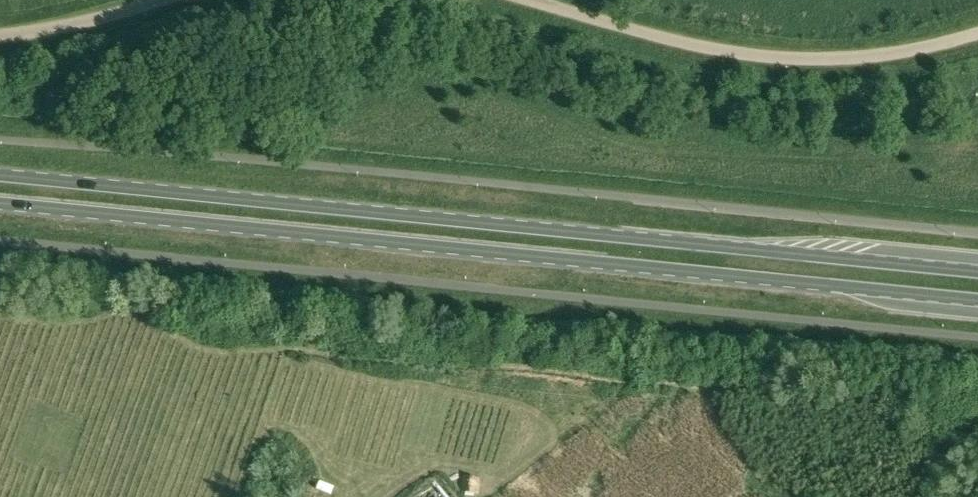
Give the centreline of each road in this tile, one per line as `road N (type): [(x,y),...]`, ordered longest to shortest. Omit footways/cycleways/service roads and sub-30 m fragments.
road 1 (primary): [(0,202),(844,285),(977,306)]
road 2 (primary): [(977,264),(0,175)]
road 3 (unclassified): [(977,33),(848,62),(803,60),(713,50),(520,0)]
road 4 (unclassified): [(164,0),(0,41)]

